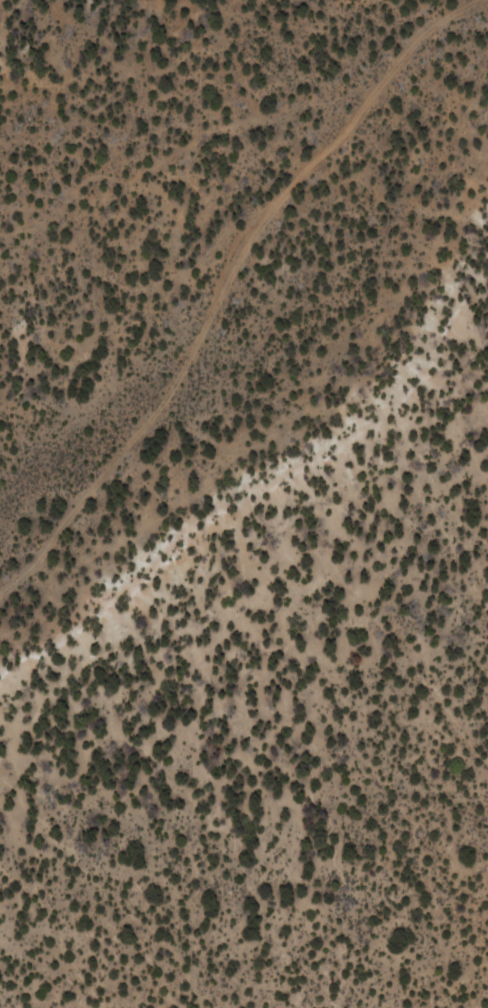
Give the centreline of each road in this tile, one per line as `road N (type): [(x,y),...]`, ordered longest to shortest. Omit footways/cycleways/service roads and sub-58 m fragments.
road 1 (track): [(0,594),(47,549),(161,404),(238,254),(282,199),(432,25),(484,0)]

